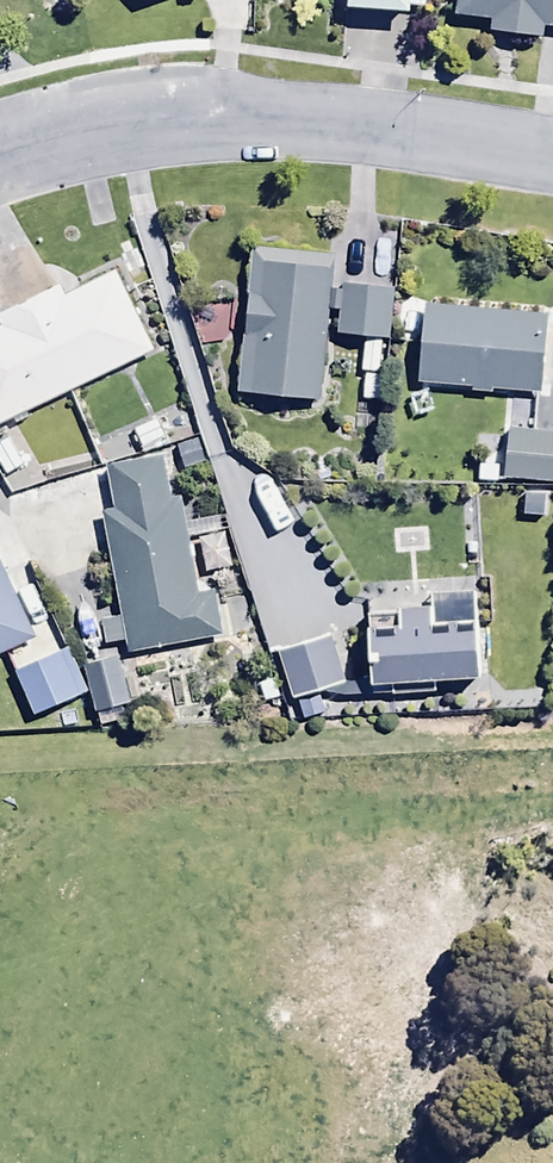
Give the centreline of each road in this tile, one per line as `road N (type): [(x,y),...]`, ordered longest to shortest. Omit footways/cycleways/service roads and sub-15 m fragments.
road 1 (residential): [(552,158),(276,118),(154,122),(46,138),(0,158)]

